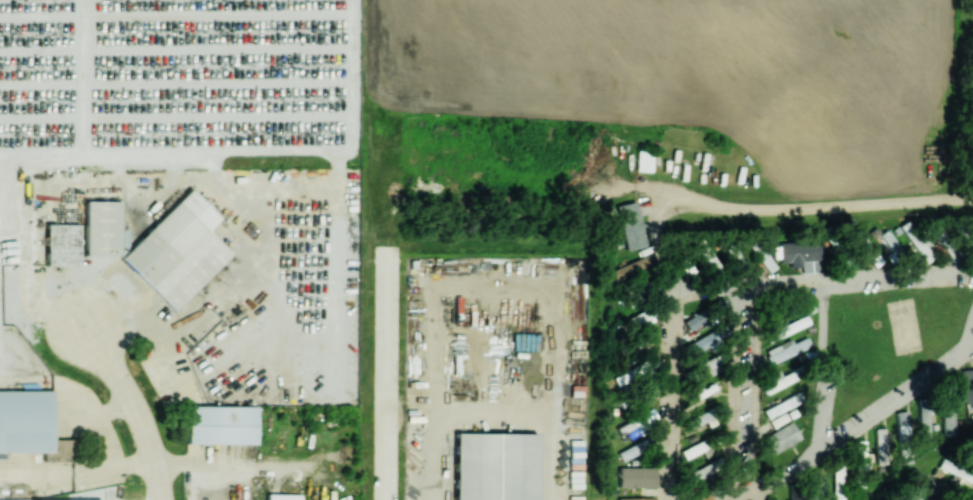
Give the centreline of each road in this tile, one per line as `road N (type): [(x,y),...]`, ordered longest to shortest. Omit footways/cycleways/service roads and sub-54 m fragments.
road 1 (residential): [(162,499),(130,402),(81,327)]

